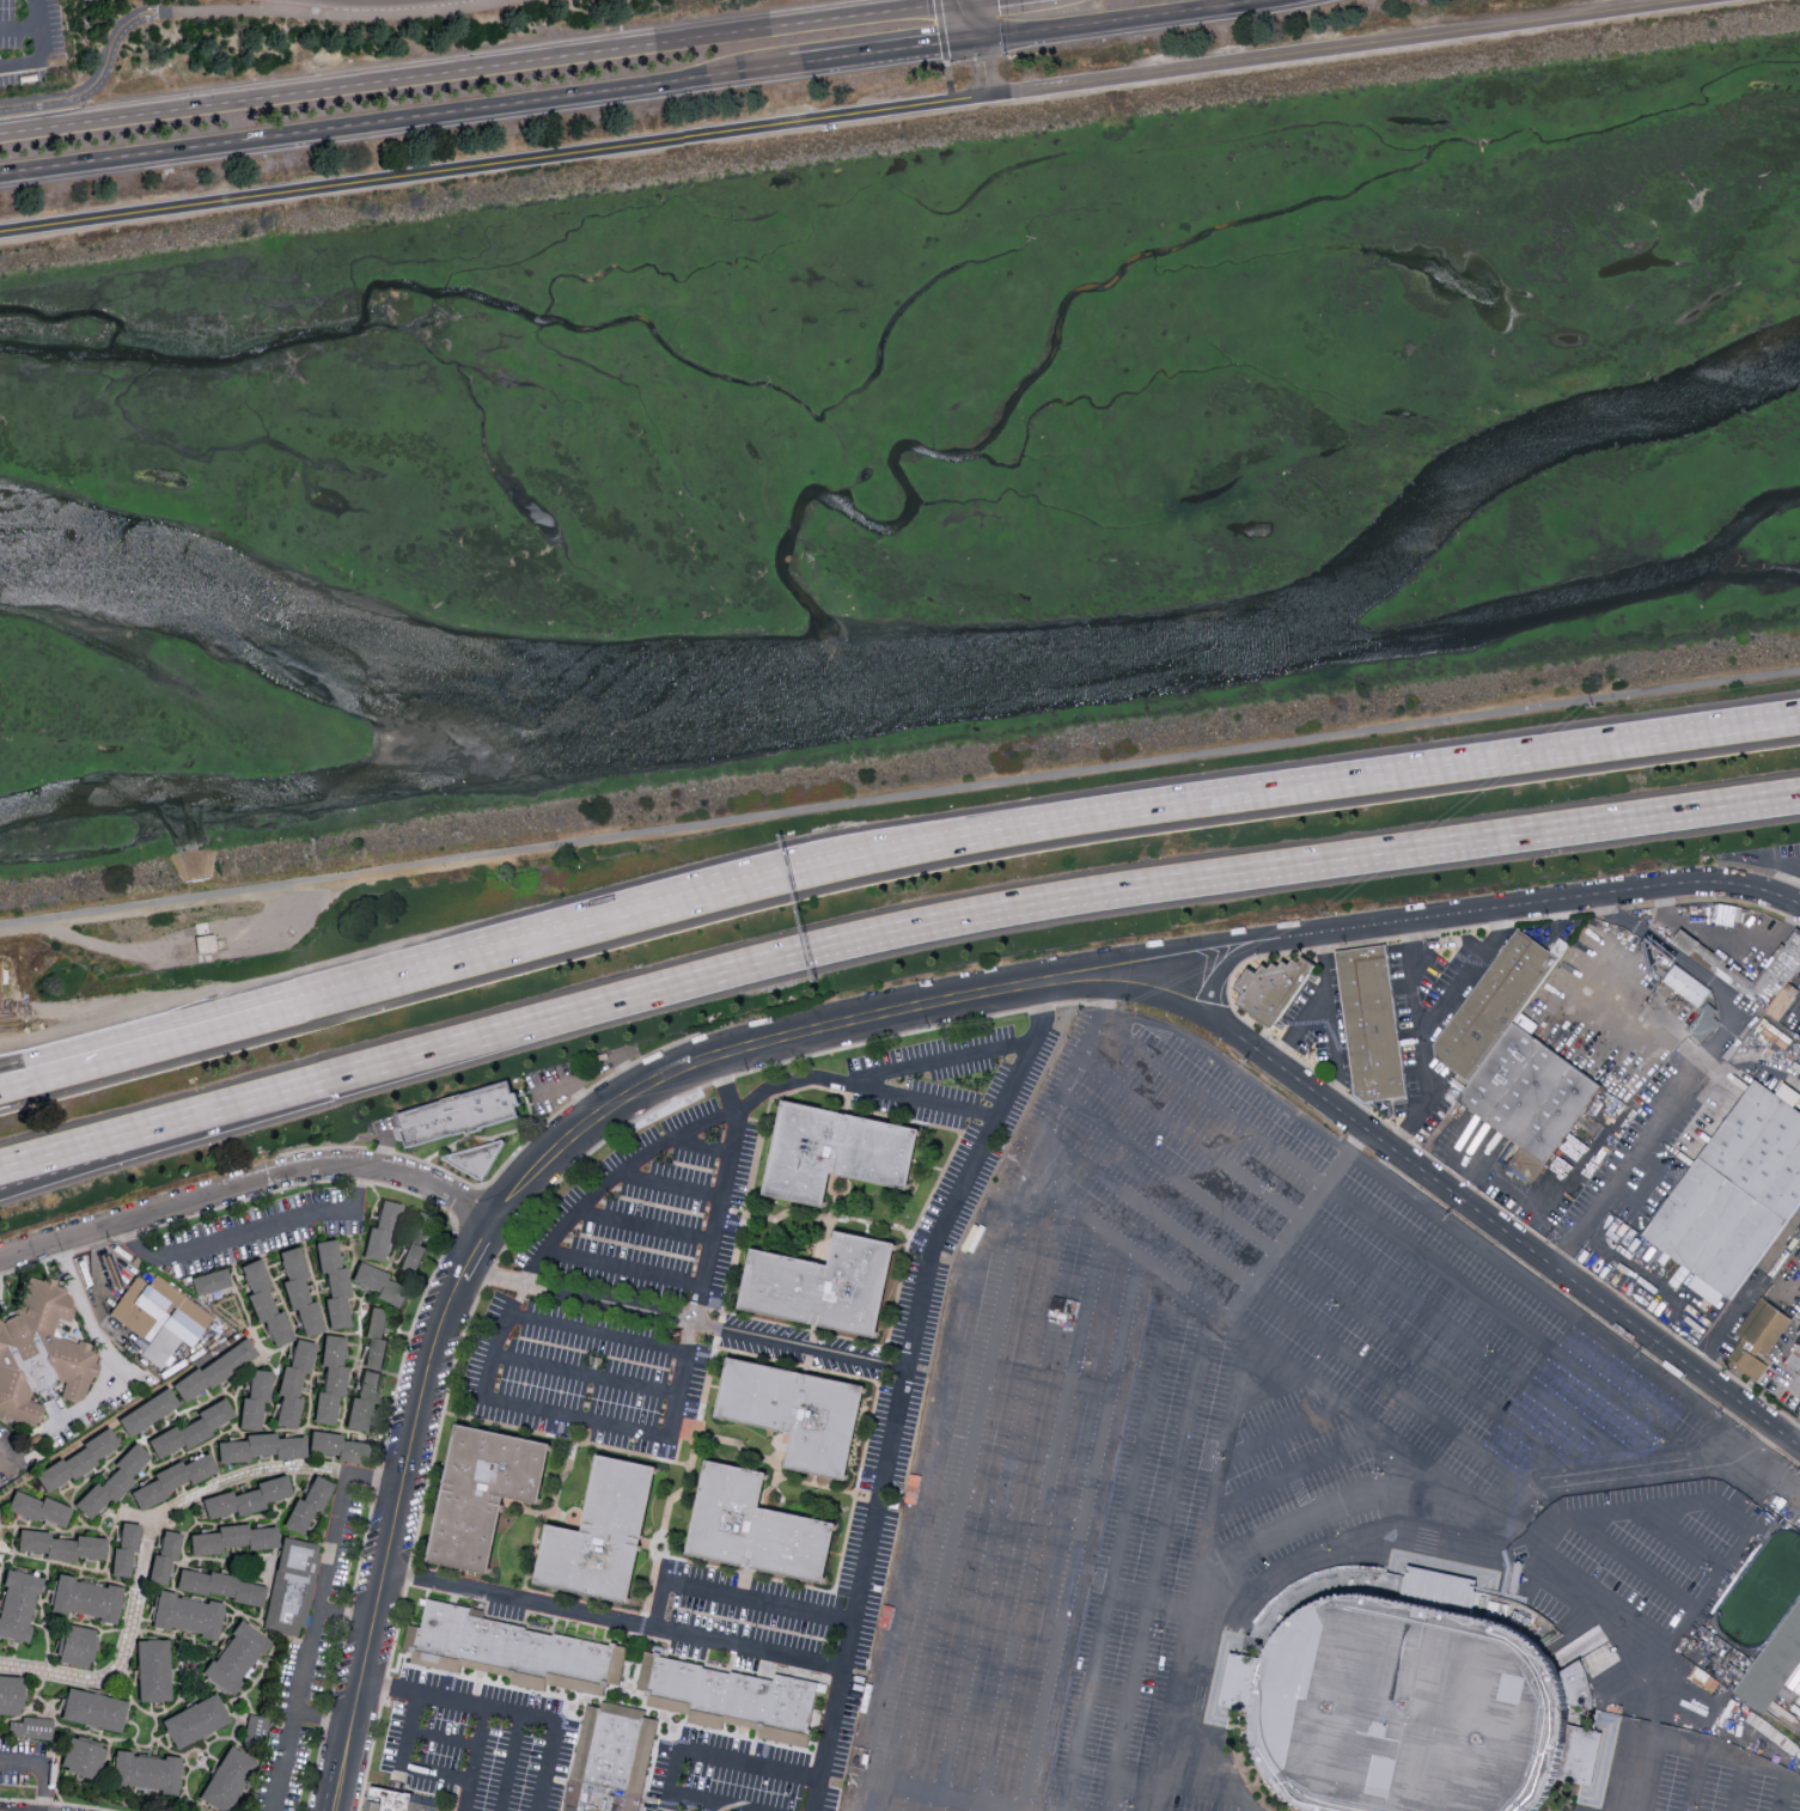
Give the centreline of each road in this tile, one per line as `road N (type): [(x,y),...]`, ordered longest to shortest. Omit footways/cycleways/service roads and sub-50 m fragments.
road 1 (residential): [(978,994),(692,1063),(592,1120),(511,1193),(438,1337),(335,1810)]
road 2 (motorway): [(1799,717),(1076,817),(792,873)]
road 3 (motorway): [(807,951),(1170,883),(1799,797)]
road 4 (residential): [(0,232),(986,96)]
road 5 (primary): [(960,0),(0,129)]
road 6 (motorway): [(0,1170),(807,951)]
road 7 (primary): [(0,177),(789,66)]
road 8 (residential): [(986,96),(1697,0)]
road 9 (residential): [(1237,1037),(1799,1446)]
road 10 (motorway): [(792,873),(270,1014)]
road 11 (residential): [(1799,905),(1710,882),(1282,938)]
road 12 (residential): [(0,1259),(268,1176),(334,1165),(401,1173),(490,1221)]
road 13 (residential): [(1282,938),(1042,970),(978,994)]
road 14 (primary): [(975,41),(1266,0)]
road 15 (motorway): [(270,1014),(0,1093)]
road 16 (motorway): [(270,1014),(0,1070)]
road 17 (motorway): [(0,1194),(255,1102)]
road 18 (residential): [(1041,994),(1131,993),(1197,1013),(1237,1037)]
road 19 (primary): [(789,66),(975,41)]
road 20 (residential): [(1282,938),(1232,958),(1214,989),(1214,1022)]

